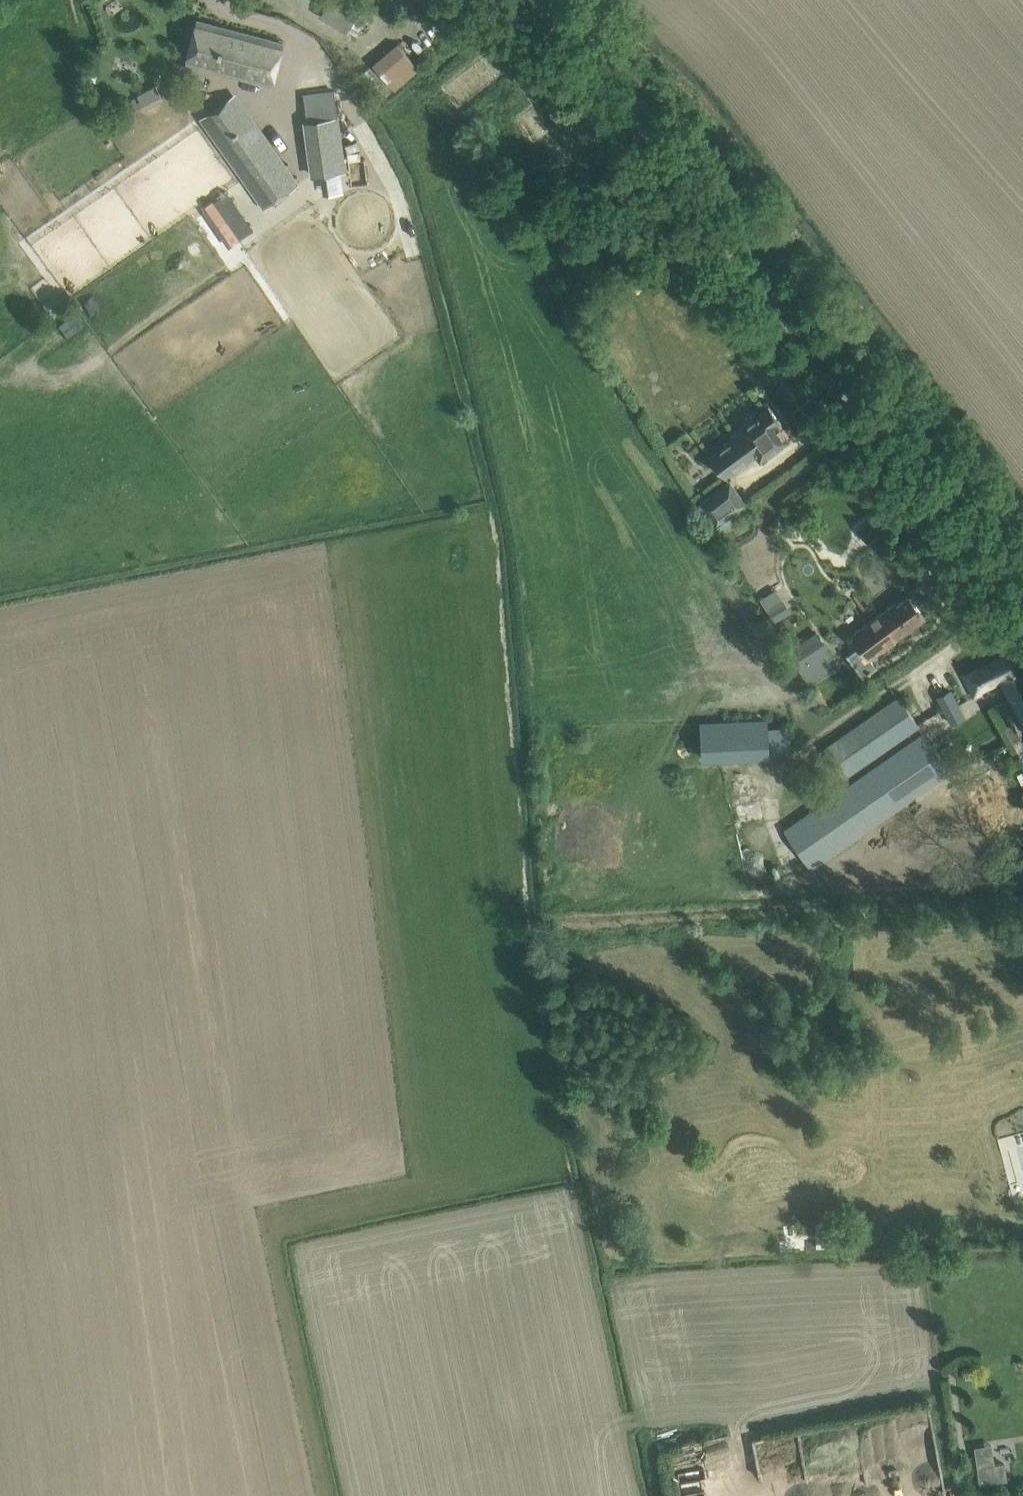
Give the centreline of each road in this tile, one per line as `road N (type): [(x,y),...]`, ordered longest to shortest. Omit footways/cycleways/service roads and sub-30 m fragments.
road 1 (unclassified): [(1022,619),(605,68),(537,0)]

